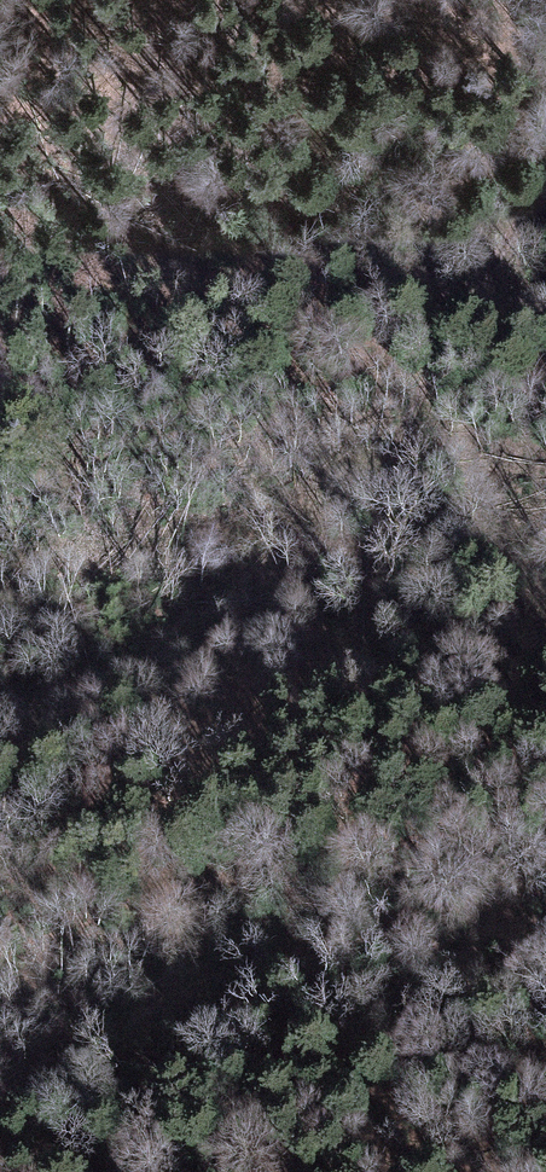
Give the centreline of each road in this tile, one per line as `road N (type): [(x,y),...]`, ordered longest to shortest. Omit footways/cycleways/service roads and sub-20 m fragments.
road 1 (track): [(545,181),(435,365),(381,567),(361,810),(345,882),(273,1065),(214,1171)]
road 2 (track): [(417,424),(344,484),(281,561),(166,649),(0,753)]

